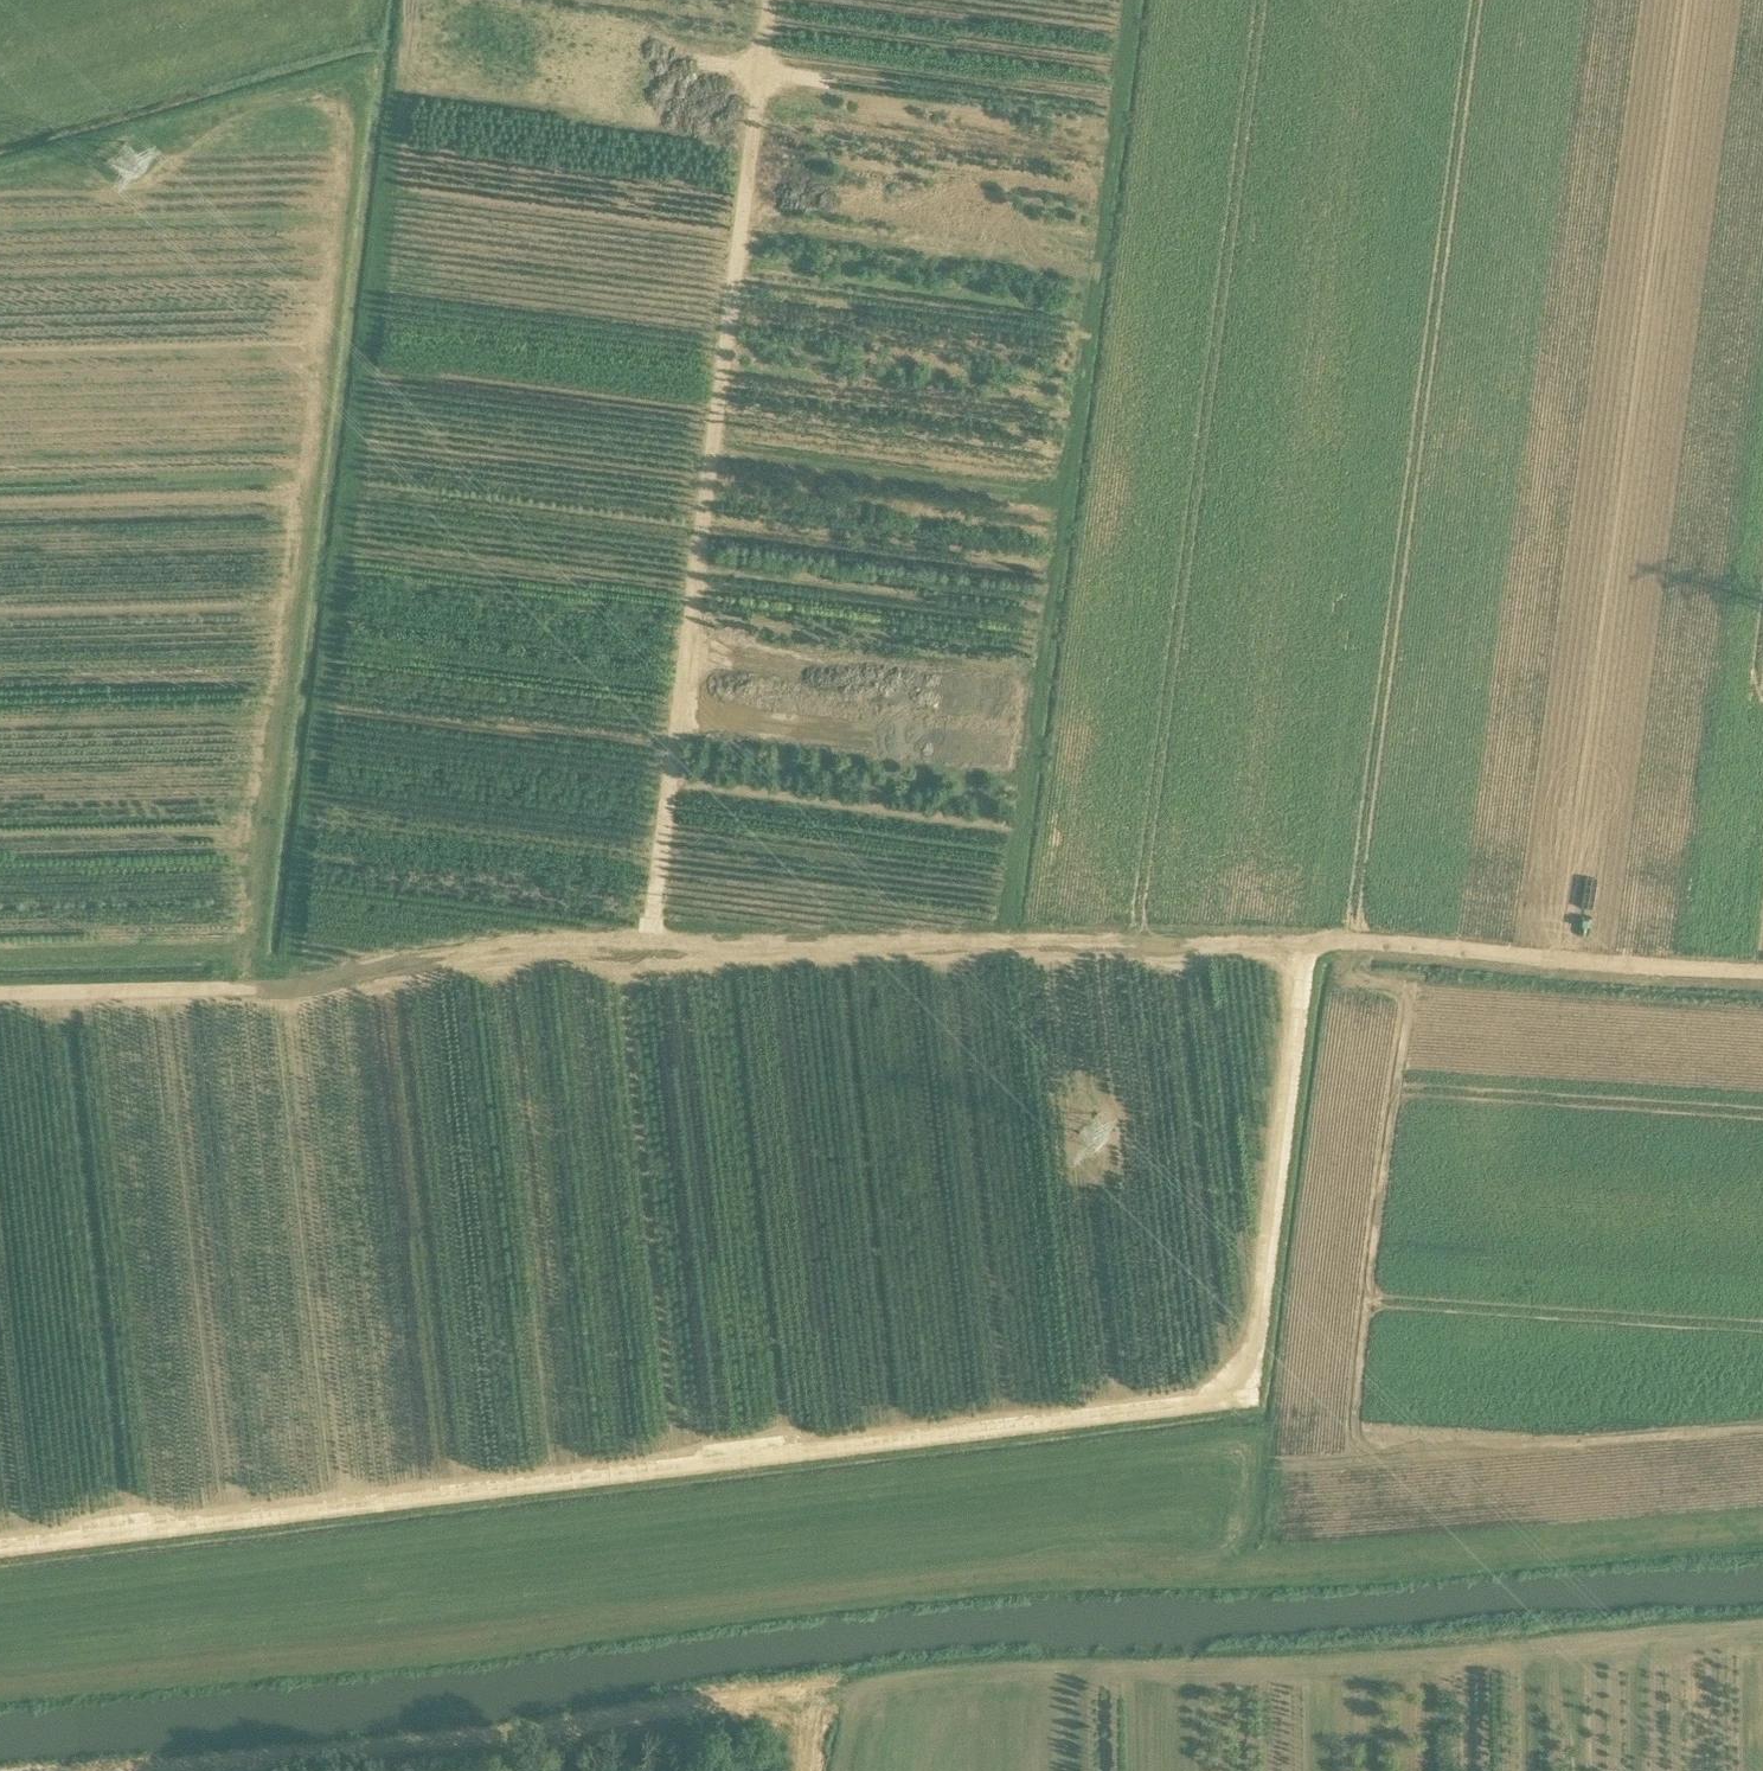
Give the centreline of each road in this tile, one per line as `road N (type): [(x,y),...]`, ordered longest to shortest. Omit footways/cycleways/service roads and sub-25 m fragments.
road 1 (track): [(1762,972),(1314,940),(419,946),(314,980),(0,993)]
road 2 (track): [(651,944),(771,0)]

